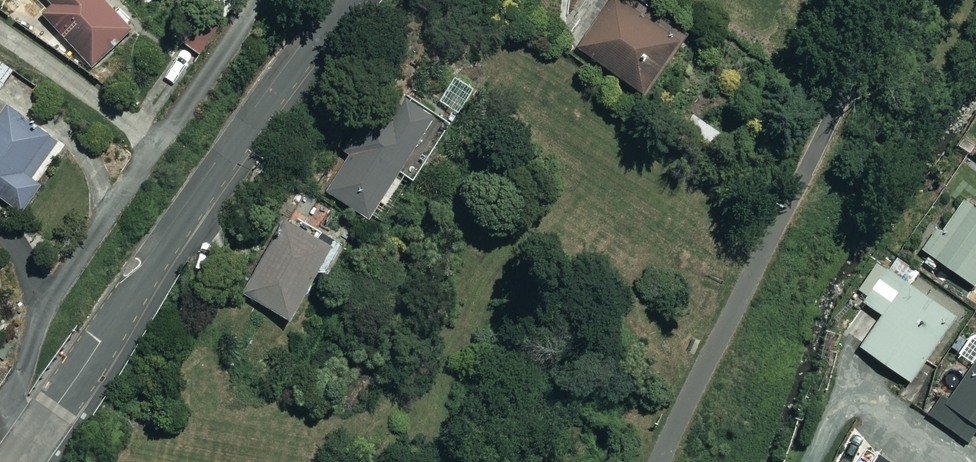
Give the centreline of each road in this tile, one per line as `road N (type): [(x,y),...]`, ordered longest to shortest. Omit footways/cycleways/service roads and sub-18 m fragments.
road 1 (residential): [(344,0),(18,461)]

